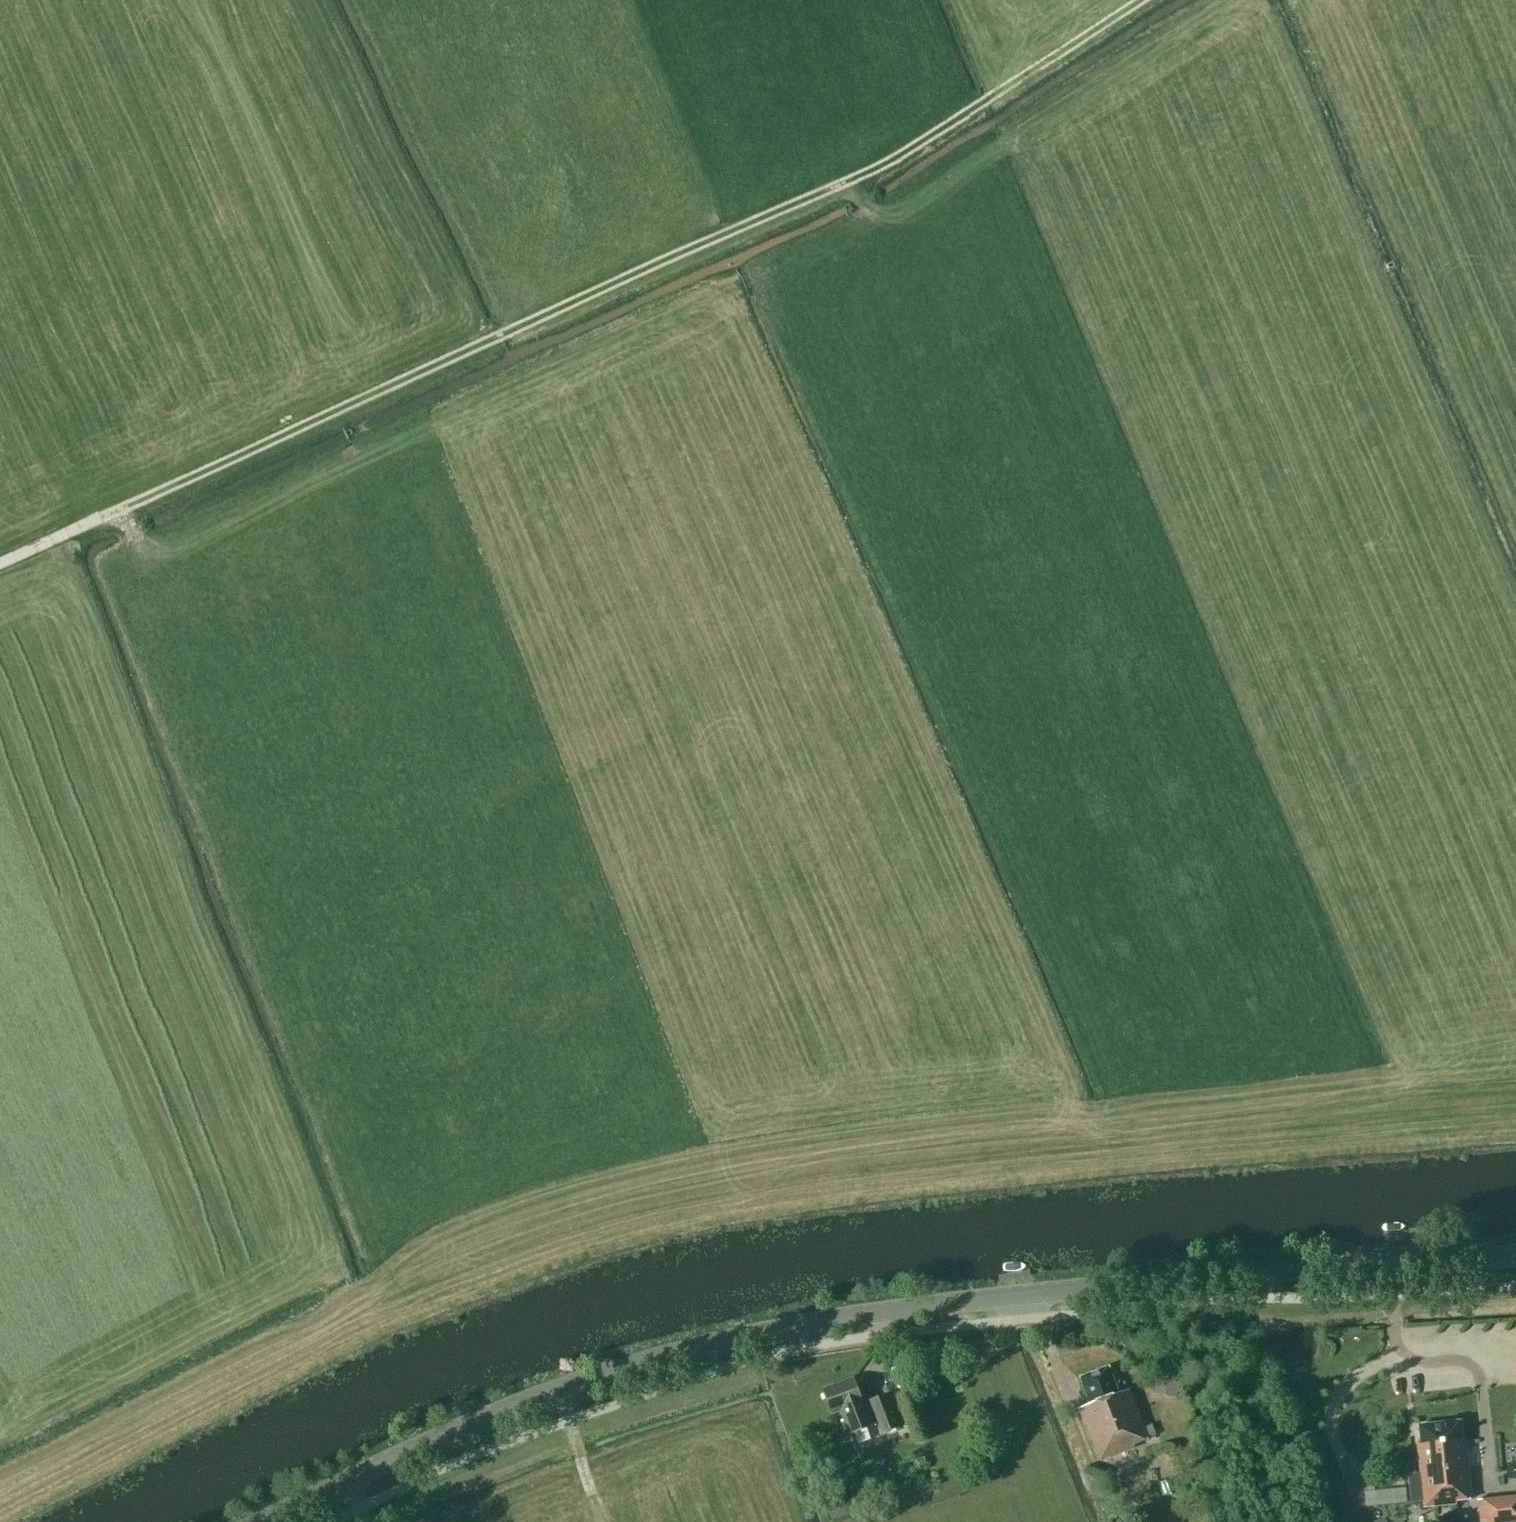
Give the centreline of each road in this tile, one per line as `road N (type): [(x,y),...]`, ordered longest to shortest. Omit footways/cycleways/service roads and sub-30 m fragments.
road 1 (tertiary): [(260,1521),(557,1389),(727,1340),(1022,1295),(1515,1256)]
road 2 (track): [(112,519),(855,182),(1149,0)]

